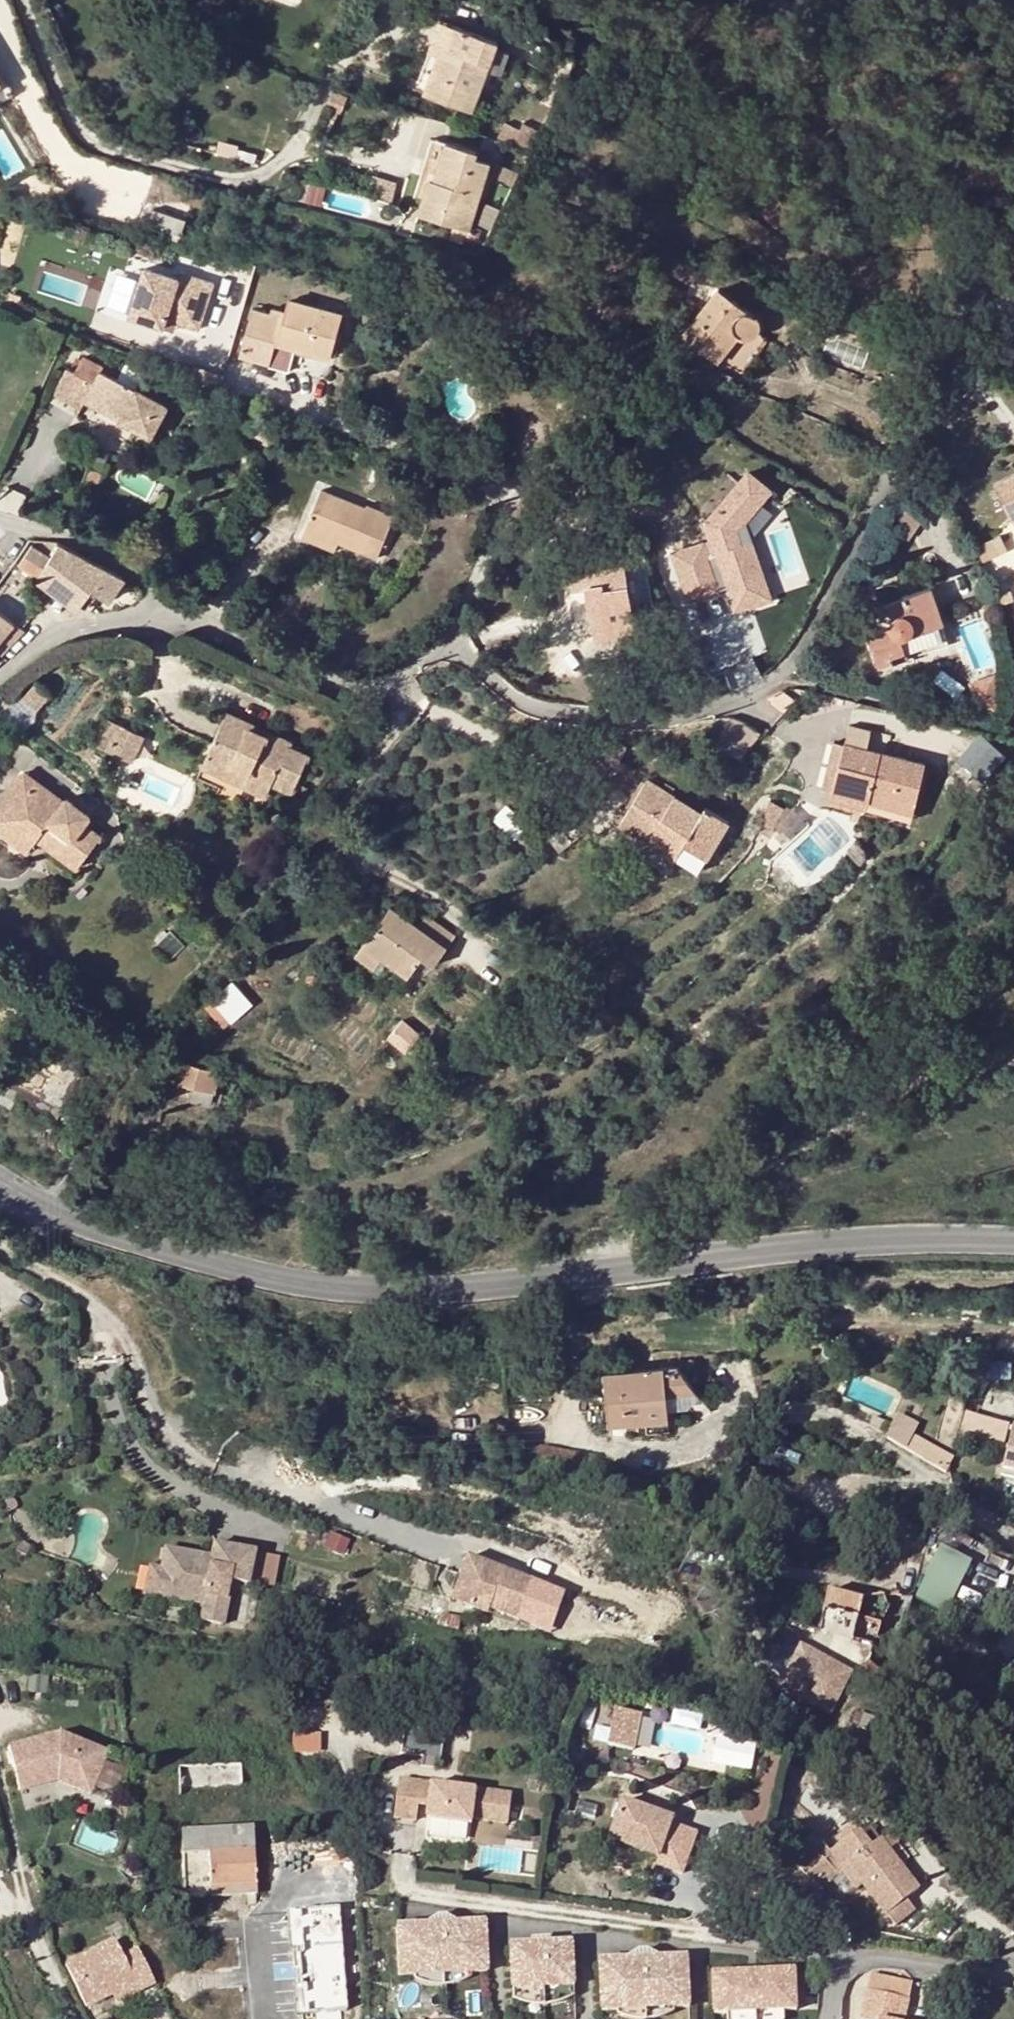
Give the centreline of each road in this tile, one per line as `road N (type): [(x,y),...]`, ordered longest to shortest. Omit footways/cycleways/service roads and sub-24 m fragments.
road 1 (residential): [(989,242),(887,491),(785,676),(730,704),(670,717),(565,715),(520,698),(471,661),(437,653),(361,685),(271,655),(165,598)]
road 2 (tertiary): [(1013,1238),(932,1233),(764,1247),(378,1298),(148,1246),(67,1219),(0,1177)]
road 3 (residential): [(1013,1980),(858,1961),(836,1976),(831,2018)]
road 4 (residential): [(267,2018),(260,1920),(294,1887),(346,1878)]
road 5 (residential): [(0,517),(61,527),(126,563),(165,598)]
road 6 (residential): [(165,598),(148,614),(54,642),(0,673)]
road 7 (residential): [(880,1441),(1013,1533)]
road 8 (residential): [(0,1918),(25,1927),(39,1944),(75,2018)]

